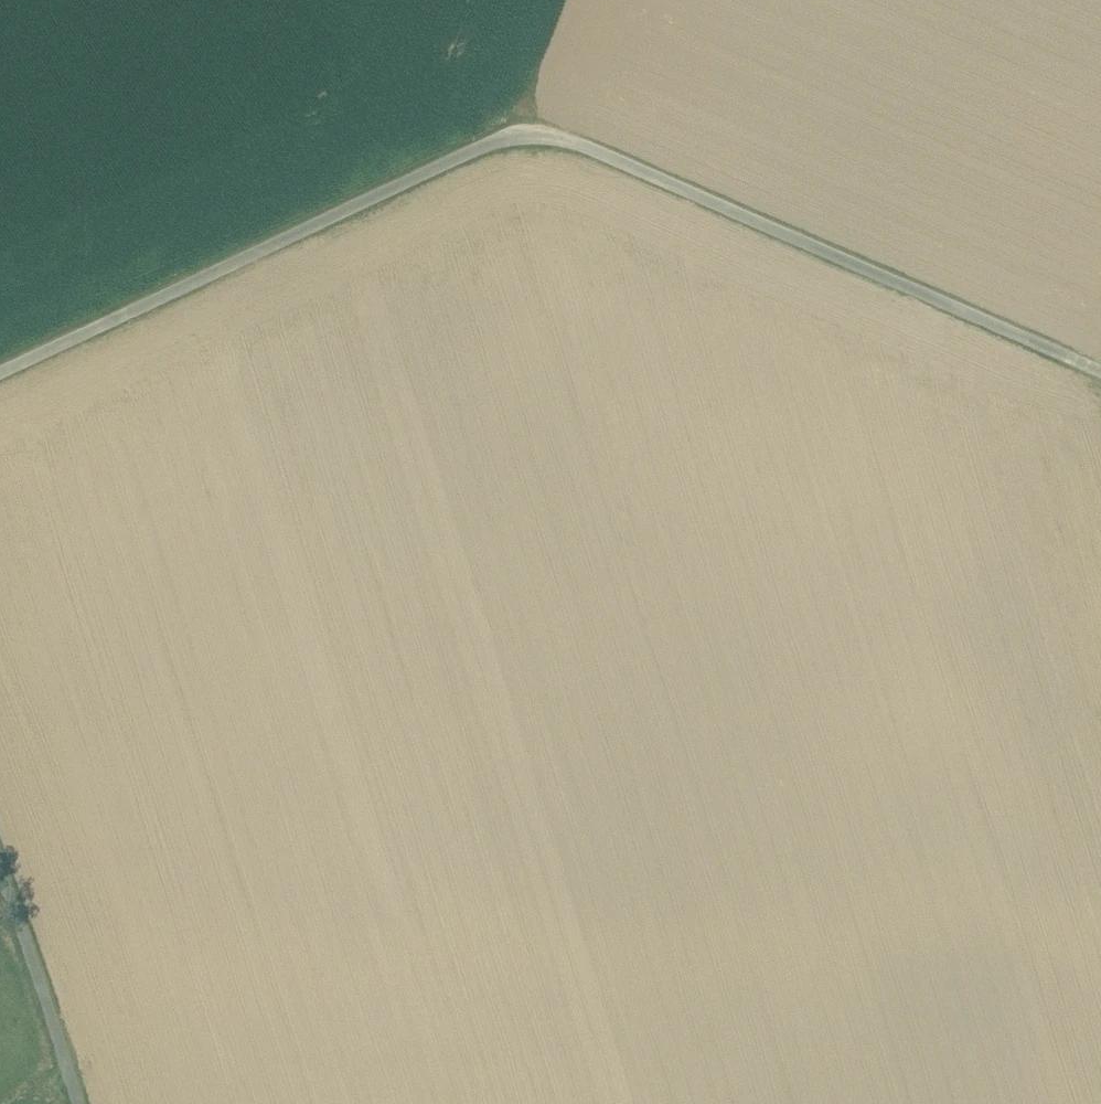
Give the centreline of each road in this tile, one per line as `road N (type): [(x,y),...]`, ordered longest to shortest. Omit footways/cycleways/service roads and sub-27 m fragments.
road 1 (unclassified): [(0,376),(506,140),(543,133),(1100,373)]
road 2 (unclassified): [(81,1103),(0,855)]

